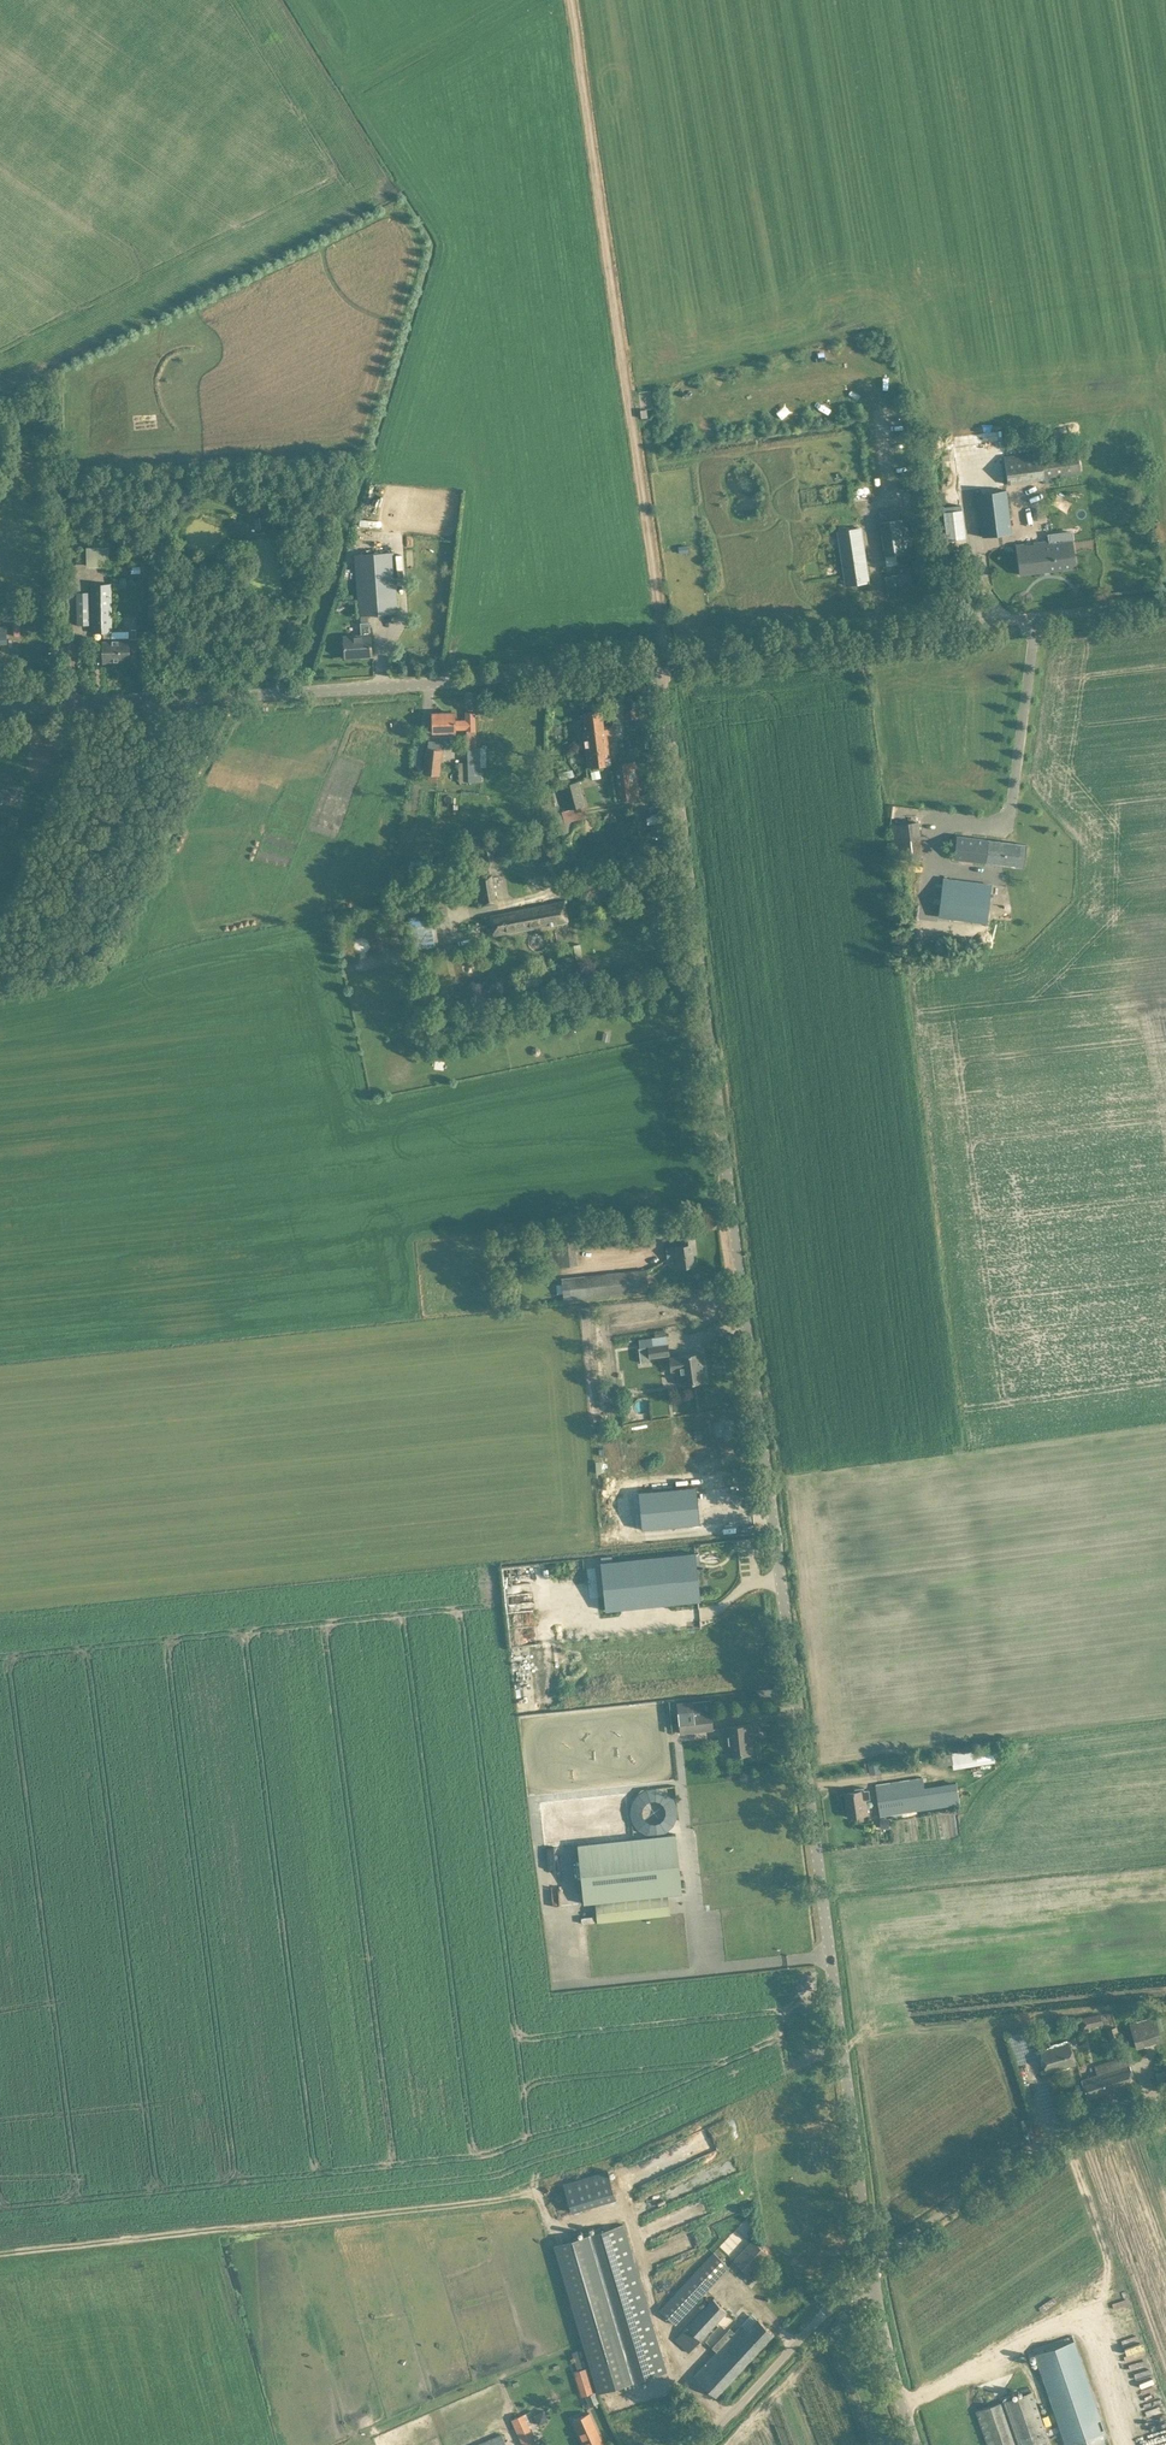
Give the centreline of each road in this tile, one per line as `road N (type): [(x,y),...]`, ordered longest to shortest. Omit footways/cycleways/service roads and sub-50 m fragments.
road 1 (unclassified): [(861,2264),(662,658)]
road 2 (track): [(662,658),(570,0)]
road 3 (unclassified): [(0,710),(381,687),(662,658)]
road 4 (unclassified): [(662,658),(1165,601)]
road 5 (unclassified): [(861,2264),(1060,2119),(1165,2088)]
road 6 (unclassified): [(681,2444),(861,2264)]
road 7 (unclassified): [(912,2444),(861,2264)]

